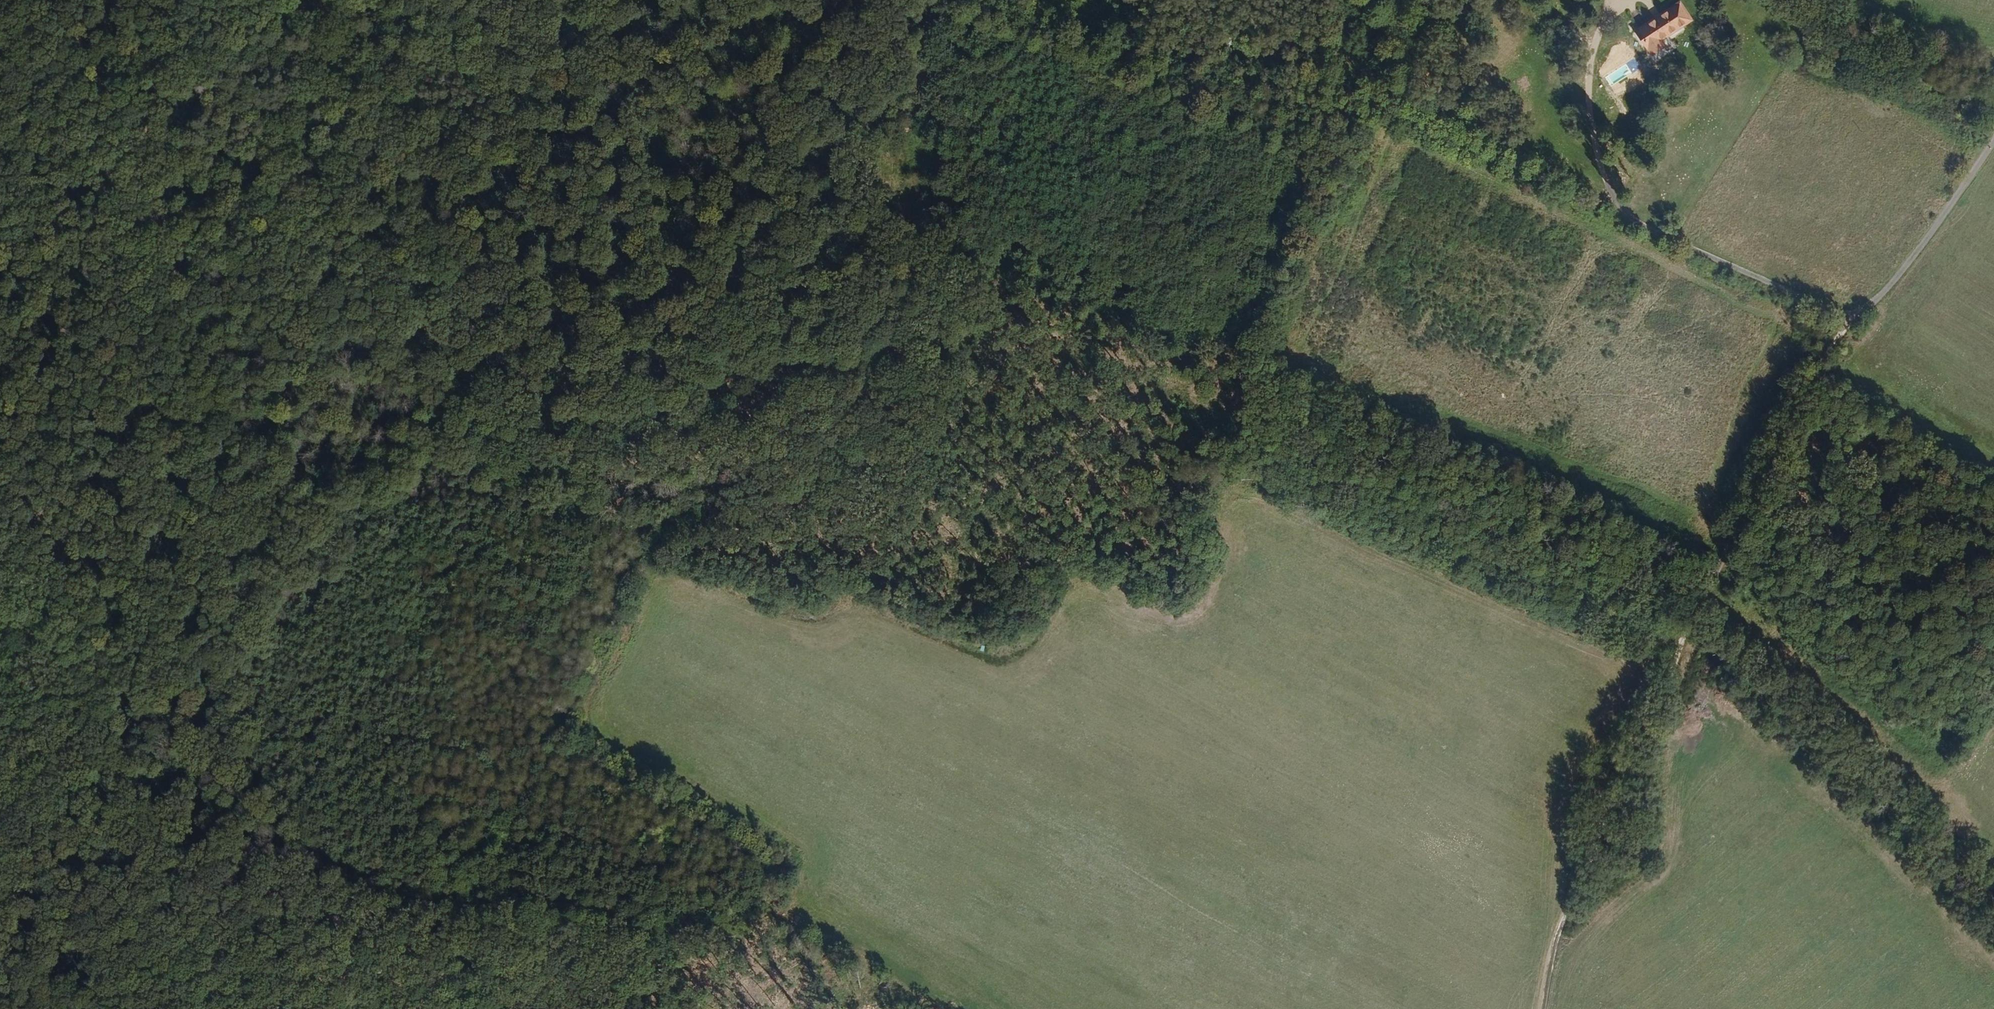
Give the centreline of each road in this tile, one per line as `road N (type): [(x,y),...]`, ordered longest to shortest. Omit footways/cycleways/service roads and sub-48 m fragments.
road 1 (track): [(21,0),(64,109),(102,165),(208,455),(257,738),(286,816),(327,866),(374,894),(446,908),(528,897),(628,922),(645,937),(652,1008)]
road 2 (track): [(1993,134),(1910,259),(1810,379),(1719,575),(1662,648),(1579,855),(1545,1008)]
road 3 (track): [(1602,17),(1587,71),(1589,144),(1622,215),(1827,311),(1861,311)]

